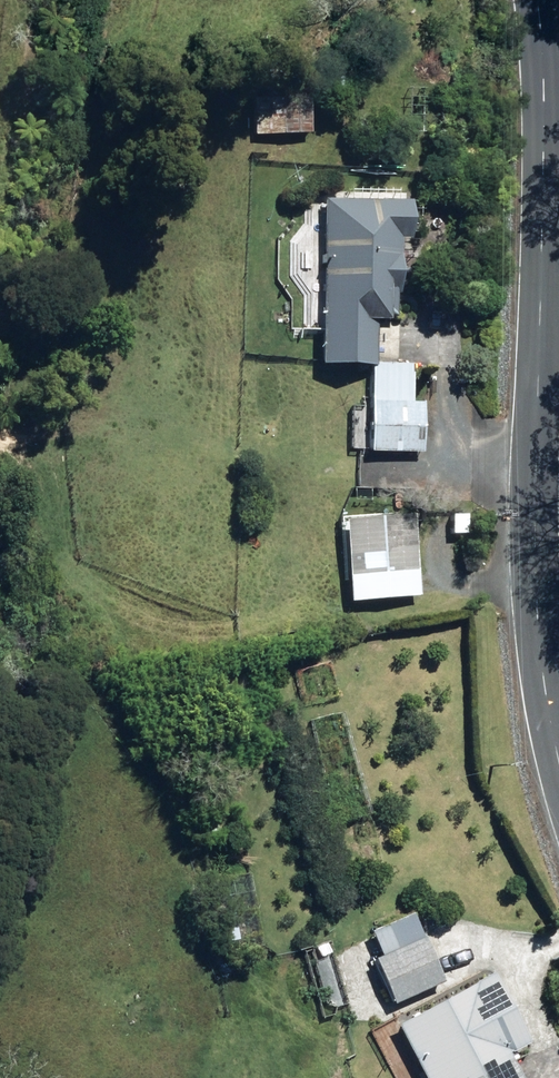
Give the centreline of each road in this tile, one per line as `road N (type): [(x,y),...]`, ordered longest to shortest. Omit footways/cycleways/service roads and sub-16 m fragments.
road 1 (tertiary): [(531,0),(531,596),(558,765)]

